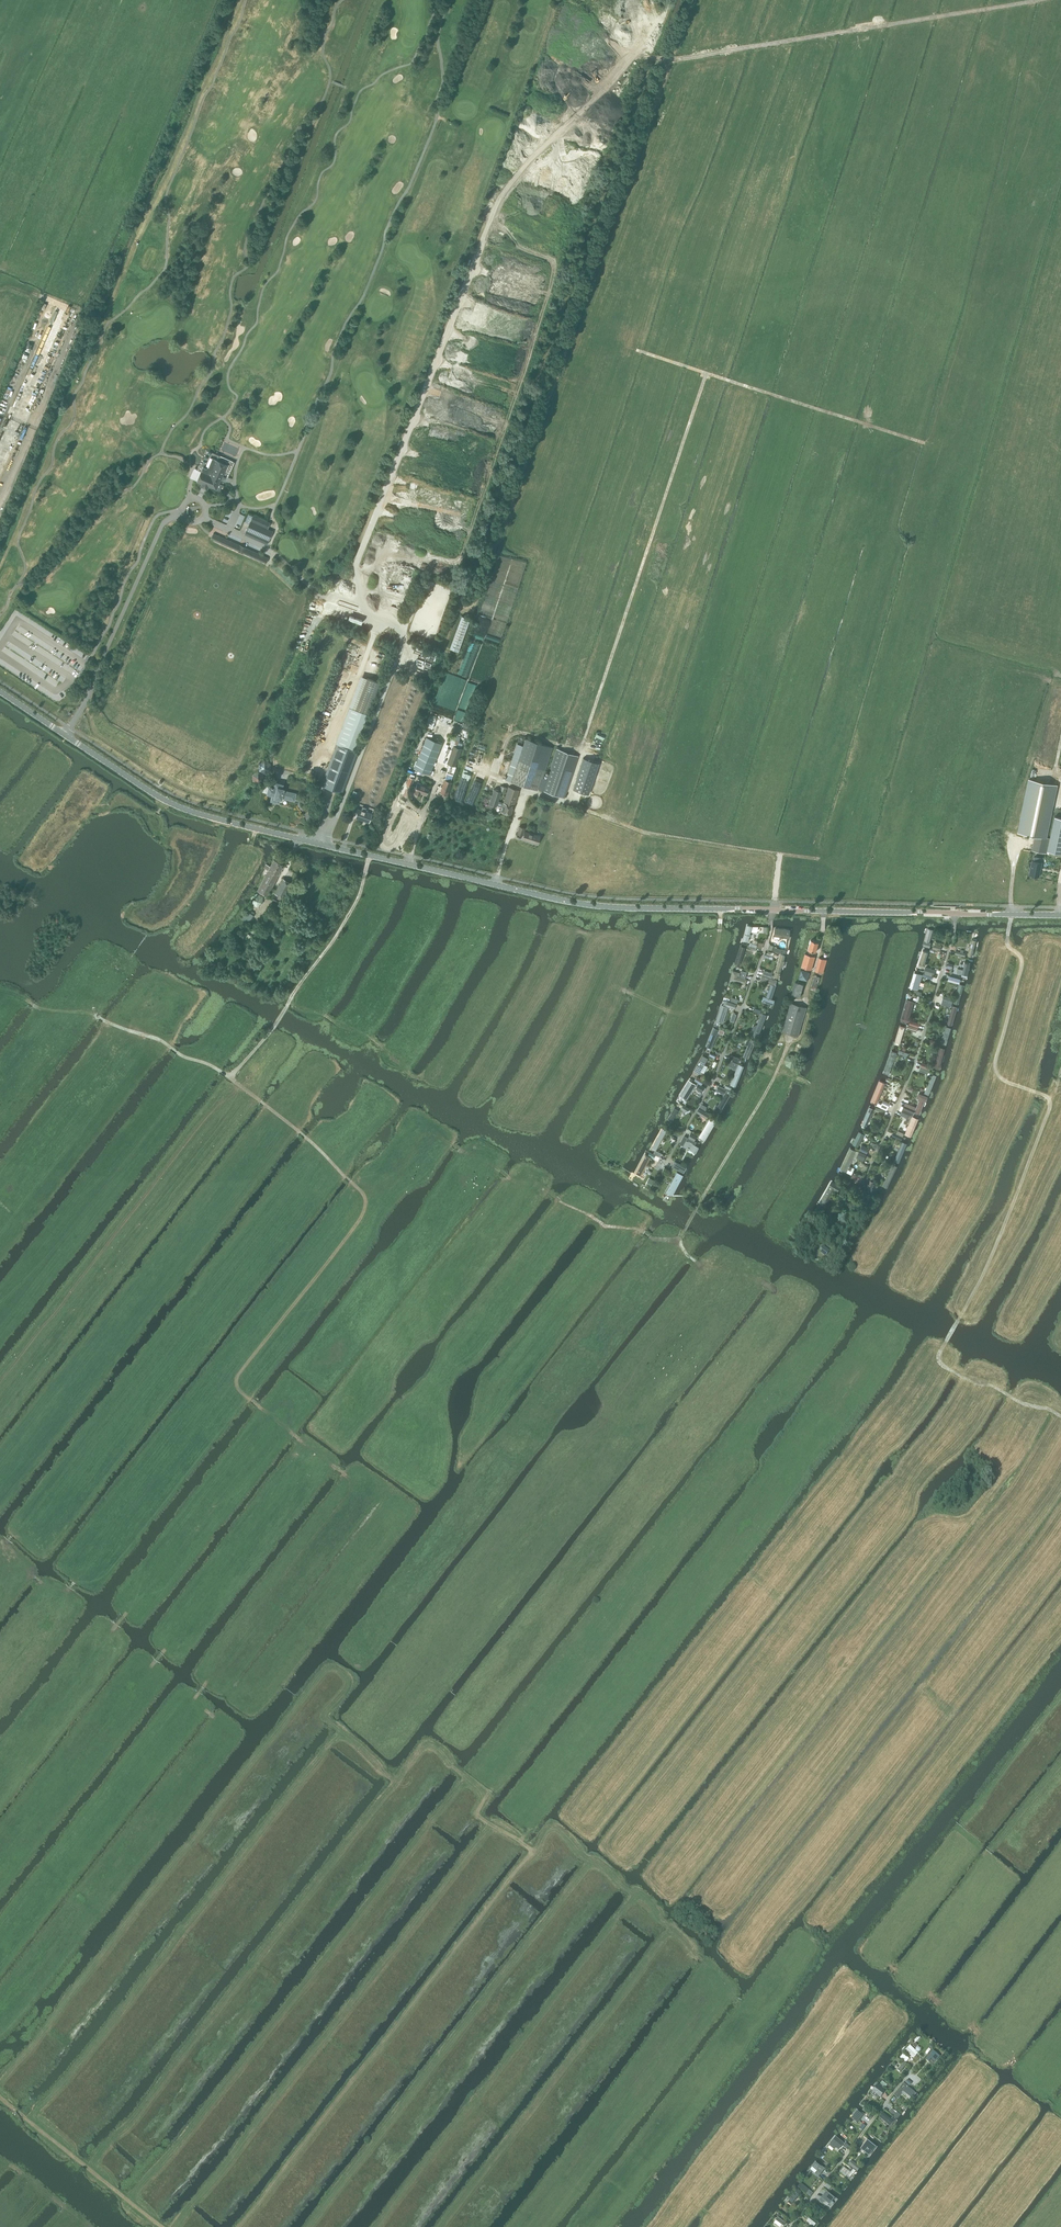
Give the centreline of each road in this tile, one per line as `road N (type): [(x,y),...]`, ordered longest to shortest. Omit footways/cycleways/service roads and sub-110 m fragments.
road 1 (track): [(670,0),(651,34),(513,182),(491,220),(357,565),(362,613)]
road 2 (track): [(322,1514),(349,1478),(248,1398),(238,1377),(362,1217),(365,1196),(230,1076)]
road 3 (track): [(493,778),(513,735),(580,749),(706,373)]
road 4 (track): [(237,2226),(533,1850),(521,1842),(531,1828)]
road 5 (unclassified): [(772,910),(574,903),(326,845)]
road 6 (unclassified): [(326,845),(183,808),(0,691)]
road 7 (track): [(469,768),(644,832),(804,857)]
road 8 (track): [(637,350),(929,444)]
road 9 (unclassified): [(661,1172),(713,1080),(771,932),(772,910)]
road 10 (track): [(805,996),(811,1008),(801,1037),(790,1040),(677,1241)]
road 11 (unclassified): [(863,1183),(915,1062),(954,914)]
road 12 (track): [(230,1076),(330,947),(359,896),(369,855)]
road 13 (track): [(0,992),(38,1008),(96,1015),(230,1076)]
road 14 (track): [(961,1317),(1050,1108),(1048,1097)]
road 15 (unclassified): [(326,845),(401,654),(396,624)]
road 16 (track): [(1031,1092),(1002,1078),(996,1063),(1022,966),(1007,944),(1011,915)]
road 17 (unclassified): [(954,914),(772,910)]
road 18 (track): [(543,1189),(605,1226),(677,1241),(703,1265)]
road 19 (track): [(1060,1416),(945,1369),(938,1357),(945,1345)]

